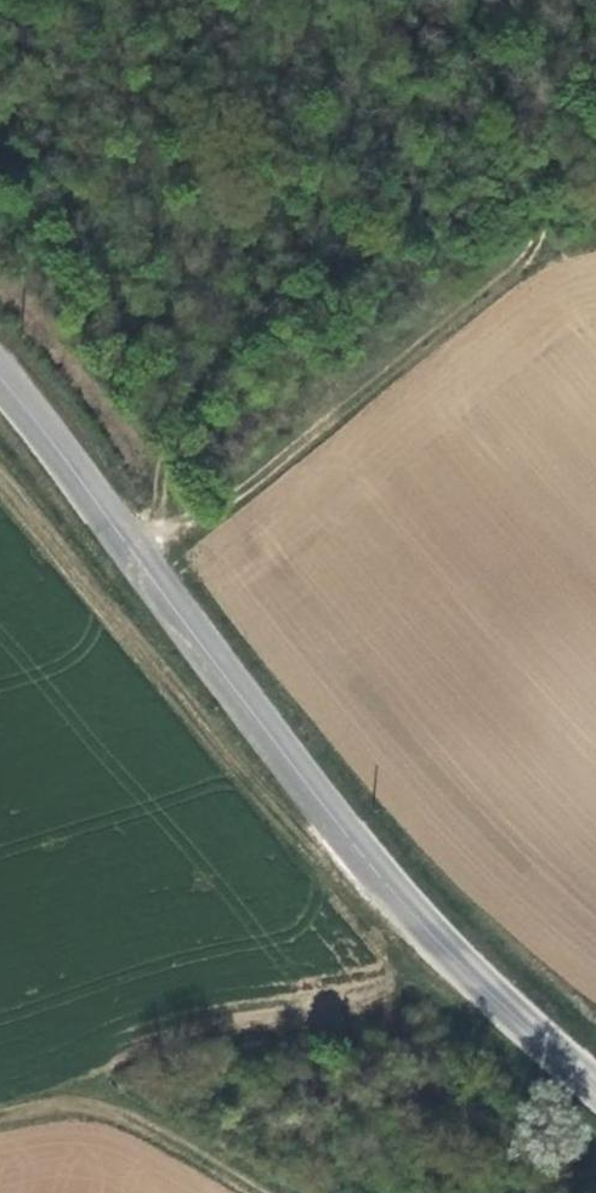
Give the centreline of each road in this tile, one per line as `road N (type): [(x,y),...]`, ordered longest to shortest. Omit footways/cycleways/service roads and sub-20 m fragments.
road 1 (tertiary): [(595,1077),(443,934),(276,738),(0,361)]
road 2 (track): [(384,866),(293,833),(0,485)]
road 3 (track): [(136,556),(517,263)]
road 4 (track): [(0,1110),(76,1098),(252,1192)]

